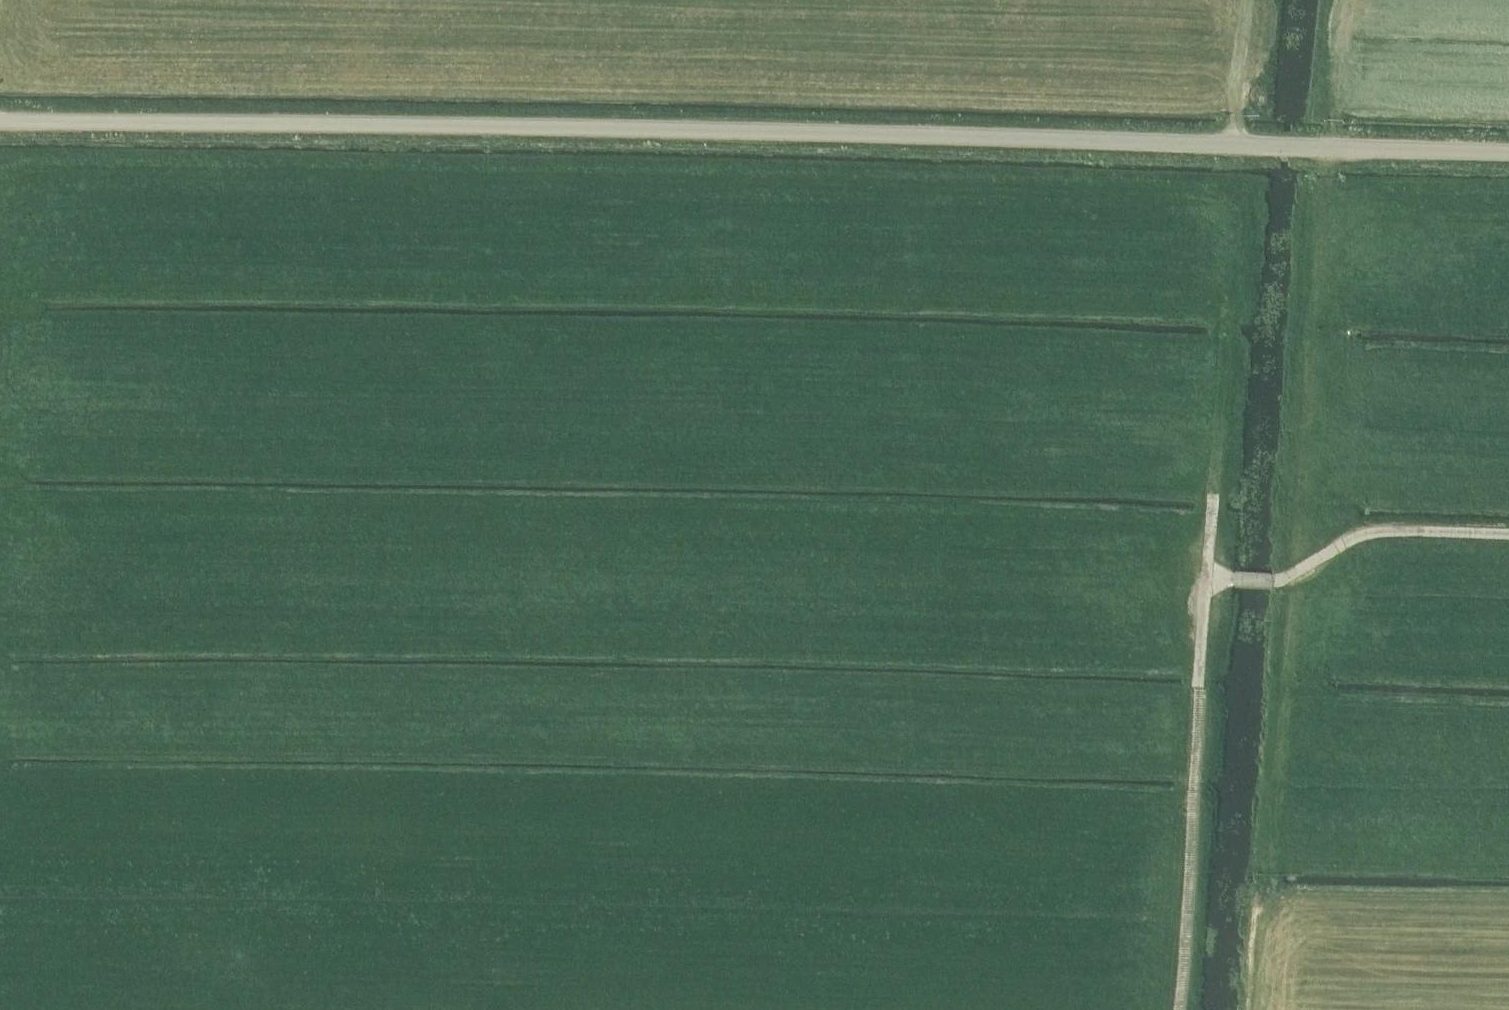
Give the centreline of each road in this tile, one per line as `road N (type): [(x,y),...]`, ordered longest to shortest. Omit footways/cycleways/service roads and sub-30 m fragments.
road 1 (unclassified): [(1508,152),(0,120)]

